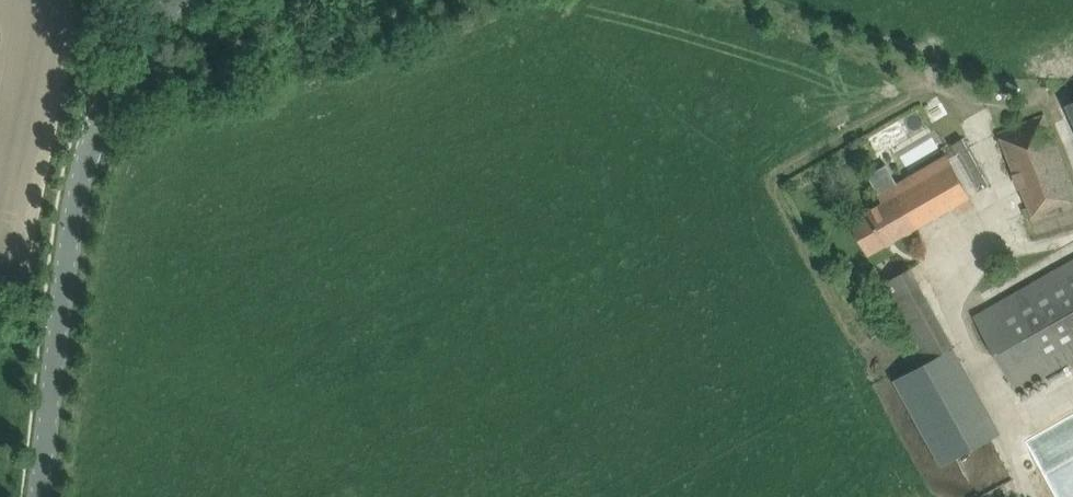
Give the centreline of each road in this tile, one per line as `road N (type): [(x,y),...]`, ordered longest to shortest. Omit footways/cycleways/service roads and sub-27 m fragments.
road 1 (tertiary): [(39,496),(76,204),(103,116),(180,0)]

